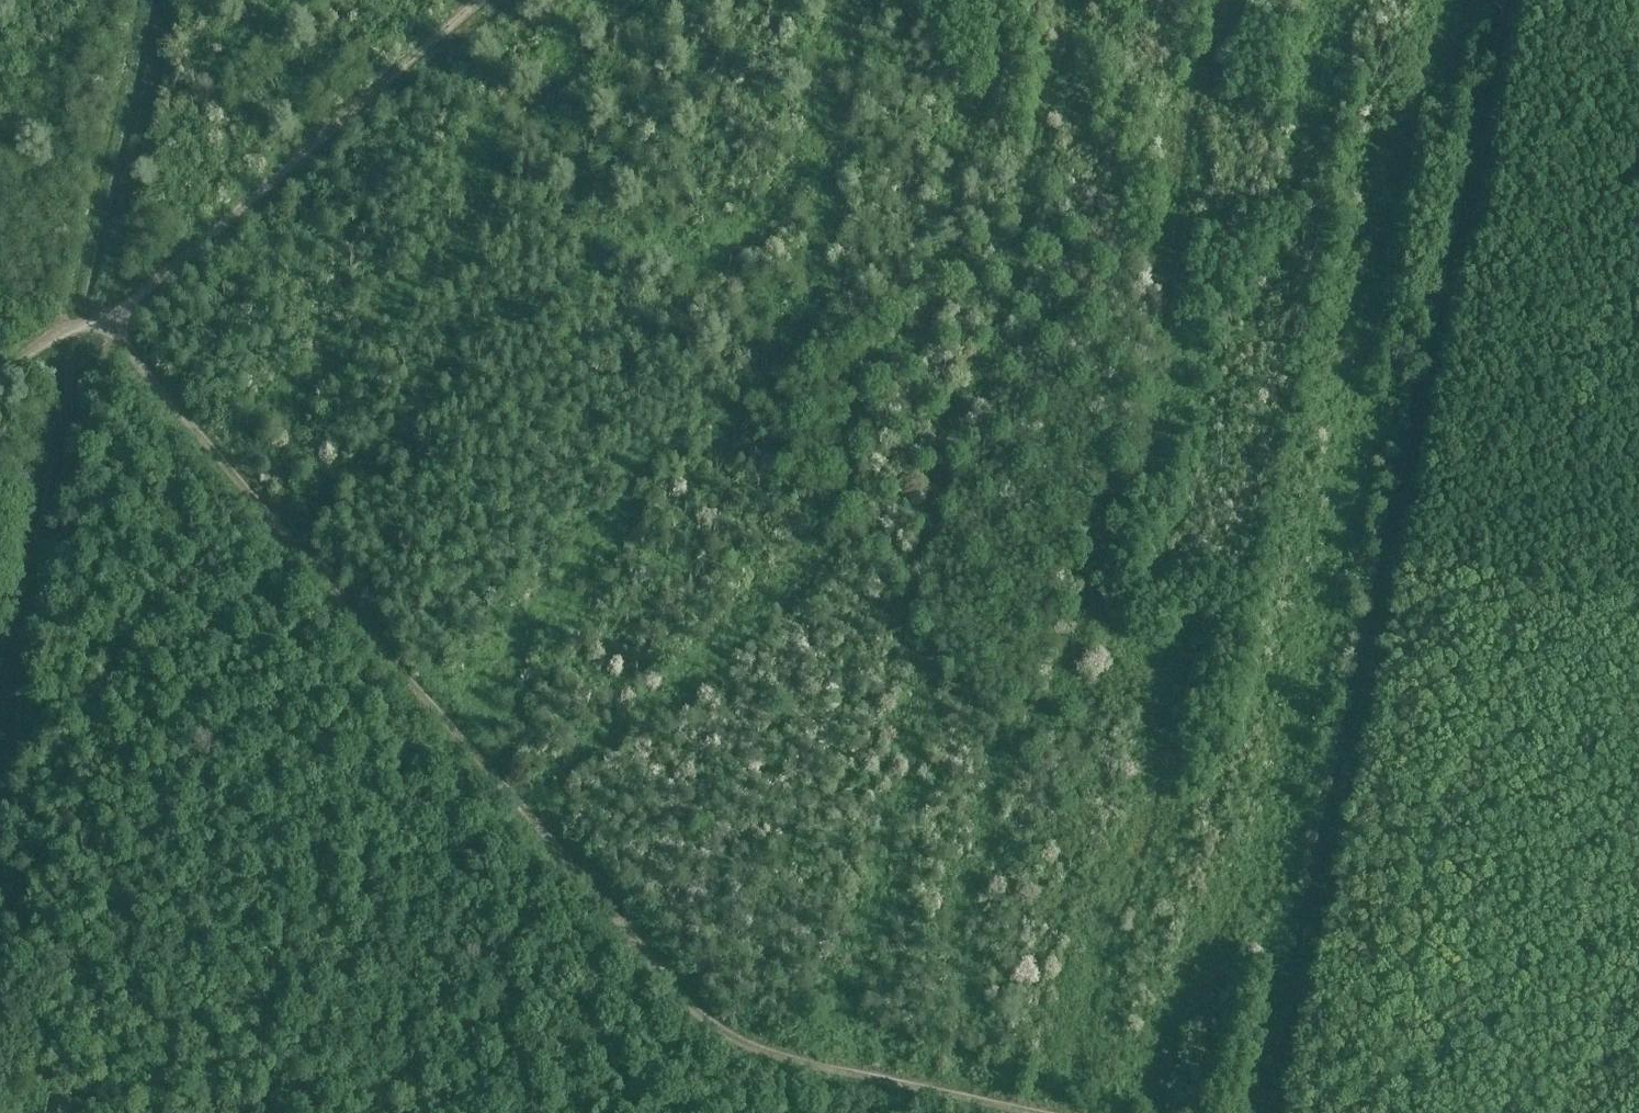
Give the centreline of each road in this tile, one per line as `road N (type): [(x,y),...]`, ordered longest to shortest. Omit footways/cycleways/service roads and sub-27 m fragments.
road 1 (track): [(112,321),(481,0)]
road 2 (track): [(0,381),(59,332),(112,321)]

